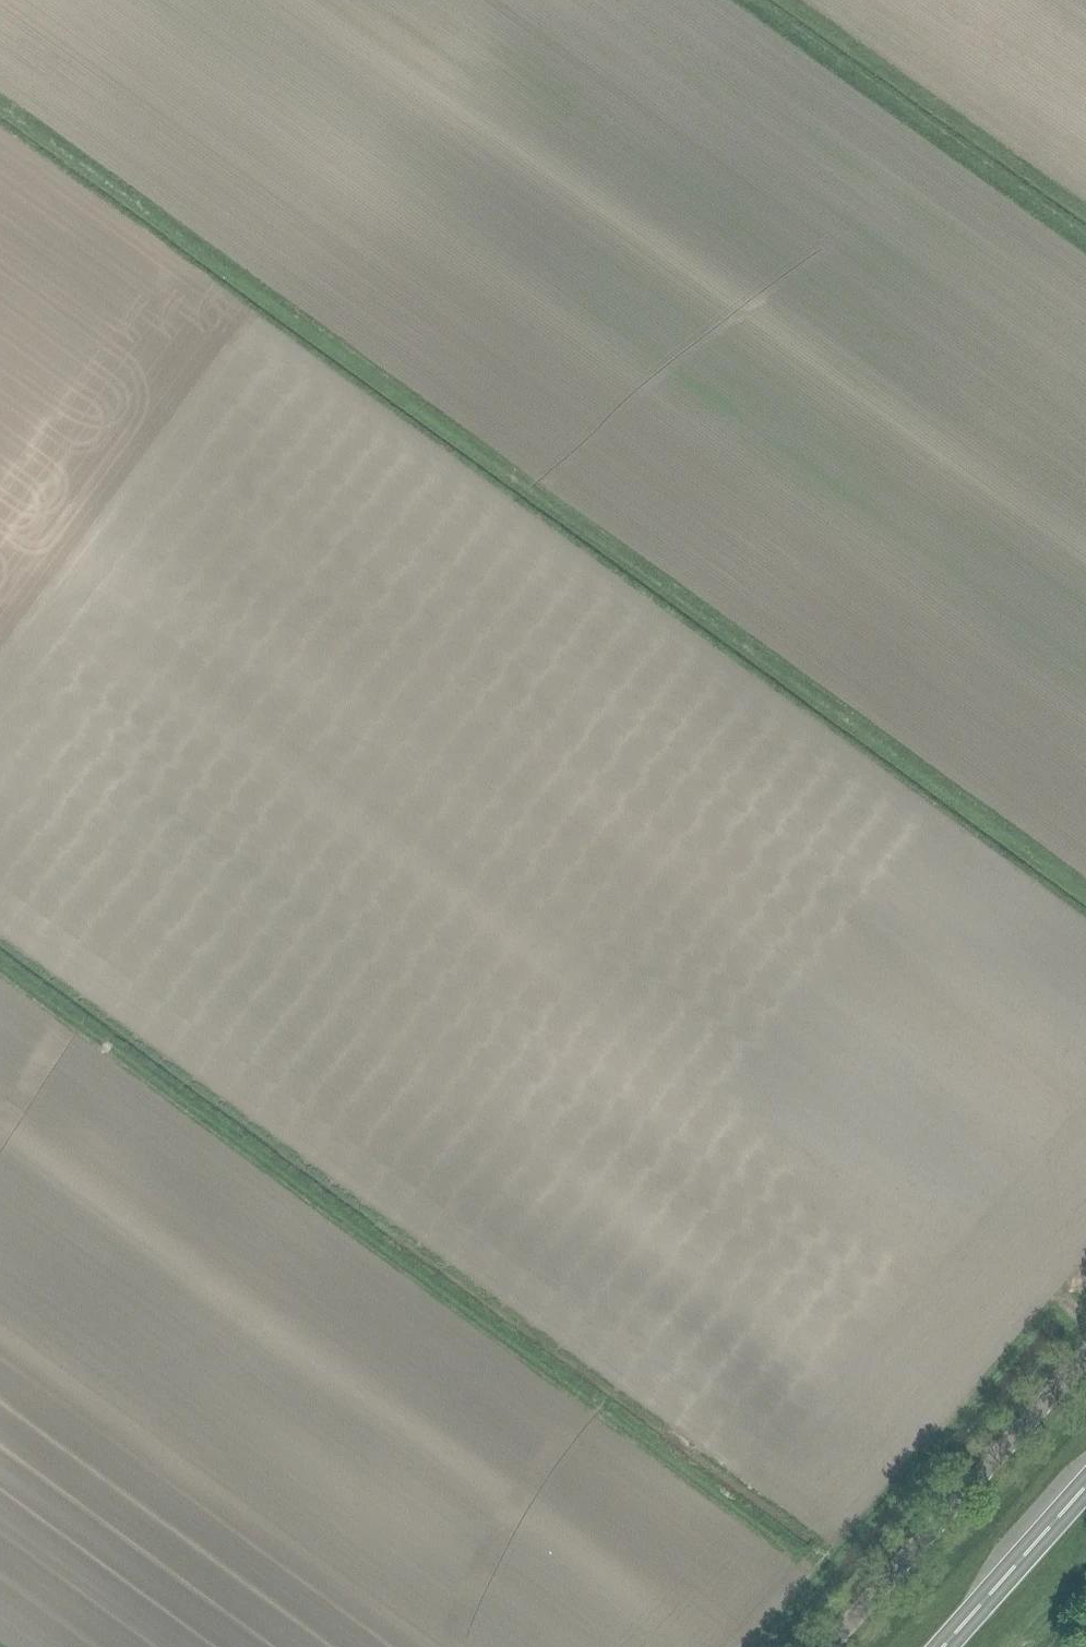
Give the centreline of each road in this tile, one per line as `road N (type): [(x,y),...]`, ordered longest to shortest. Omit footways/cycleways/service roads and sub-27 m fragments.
road 1 (unclassified): [(827,1646),(1085,1358)]
road 2 (trunk): [(942,1646),(1085,1487)]

